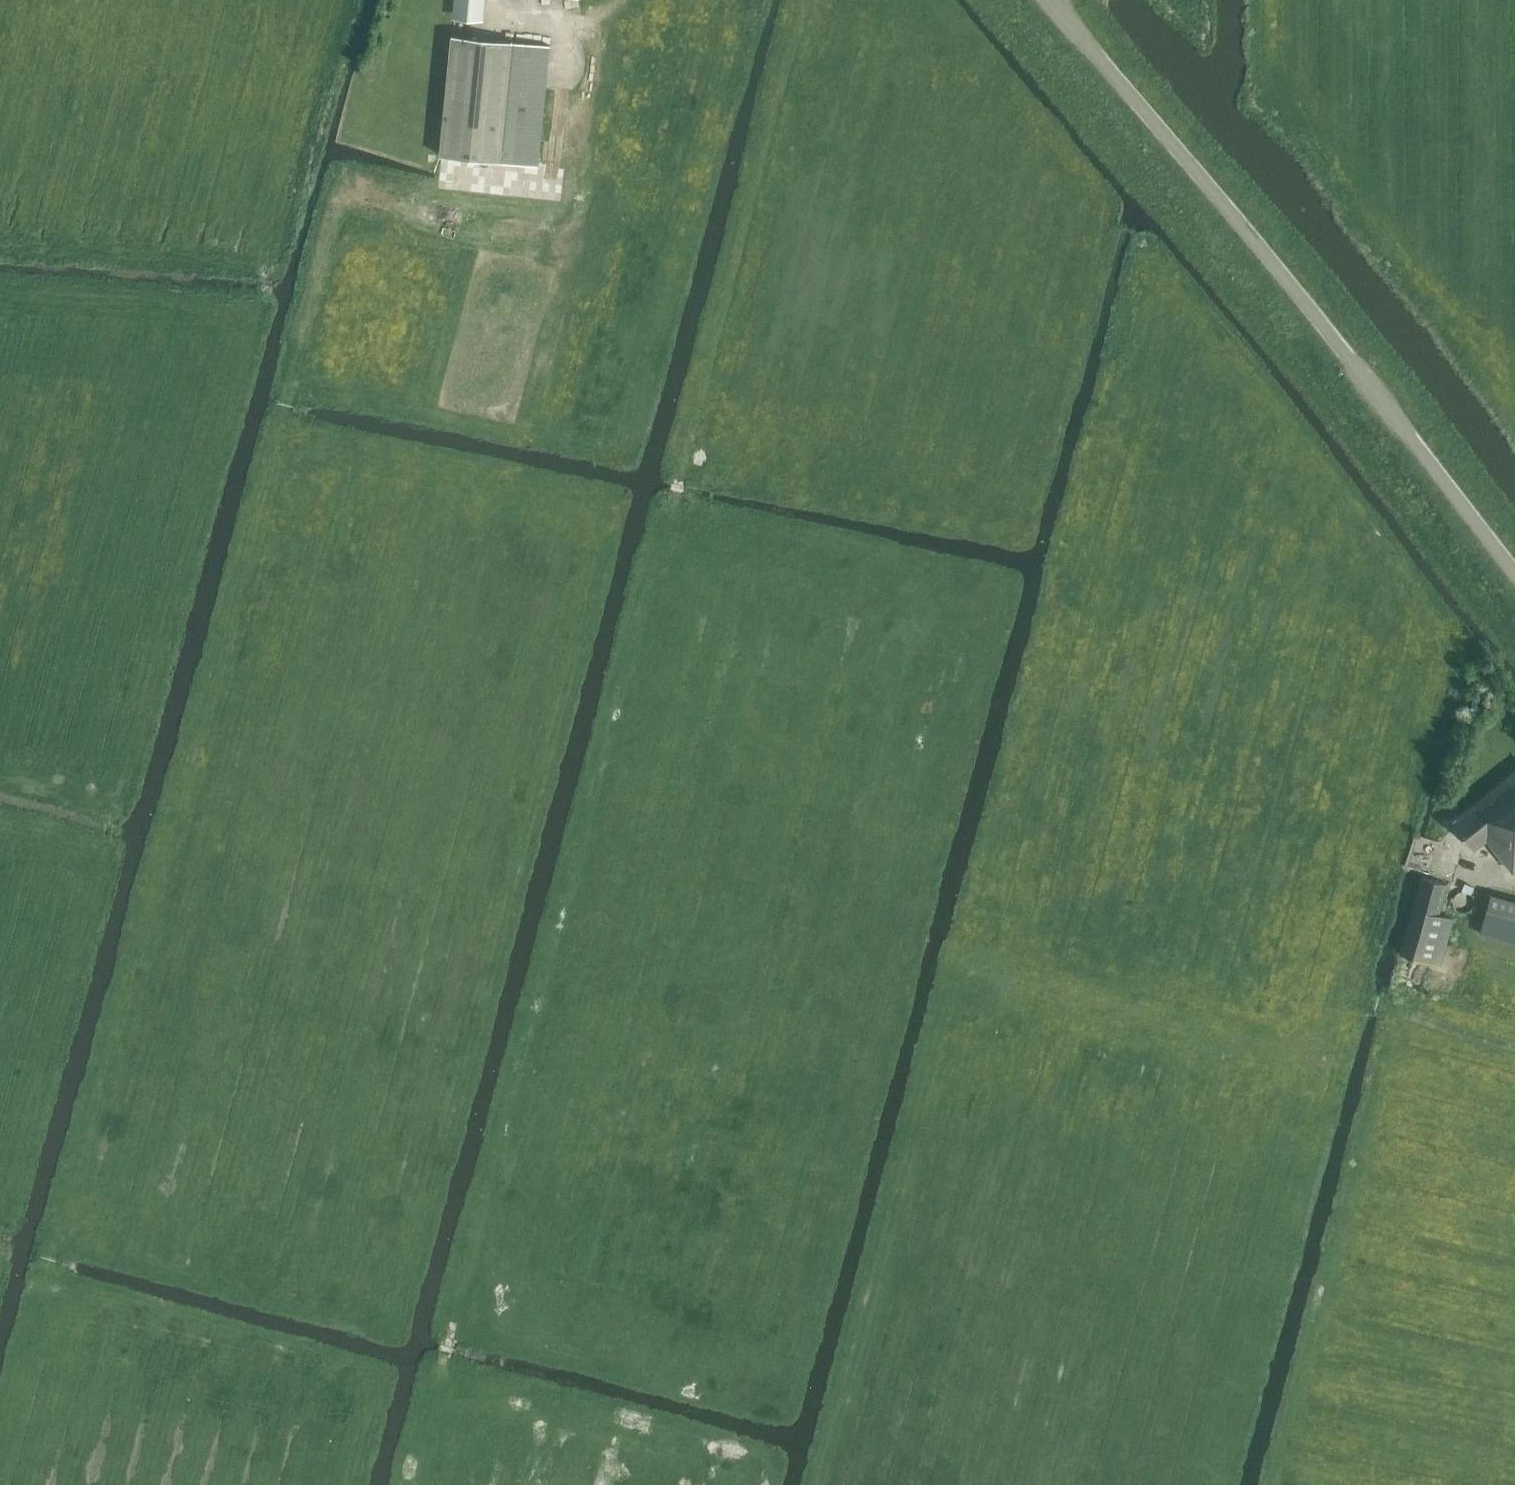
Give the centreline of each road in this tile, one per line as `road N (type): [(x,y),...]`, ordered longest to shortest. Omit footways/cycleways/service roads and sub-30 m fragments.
road 1 (unclassified): [(1514,573),(1302,294),(1053,0)]
road 2 (track): [(505,0),(510,16),(588,25),(623,0)]

